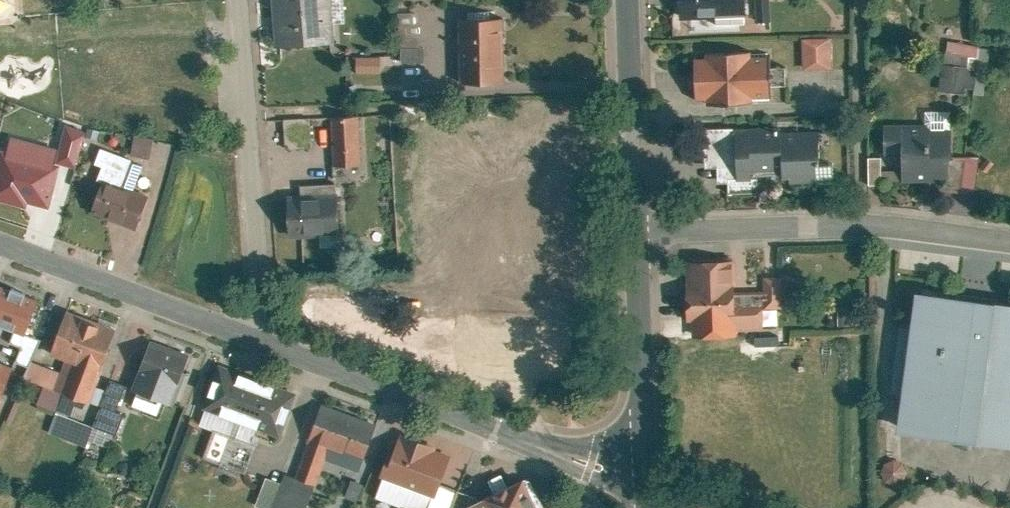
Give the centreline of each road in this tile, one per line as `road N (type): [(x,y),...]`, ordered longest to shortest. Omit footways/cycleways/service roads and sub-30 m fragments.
road 1 (tertiary): [(644,478),(257,341)]
road 2 (residential): [(244,0),(257,341)]
road 3 (tertiary): [(257,341),(0,245)]
road 4 (tertiary): [(637,217),(644,478)]
road 5 (tertiary): [(628,0),(637,217)]
road 6 (residential): [(850,212),(637,217)]
road 7 (residential): [(853,0),(850,212)]
road 8 (residential): [(1009,234),(850,212)]

